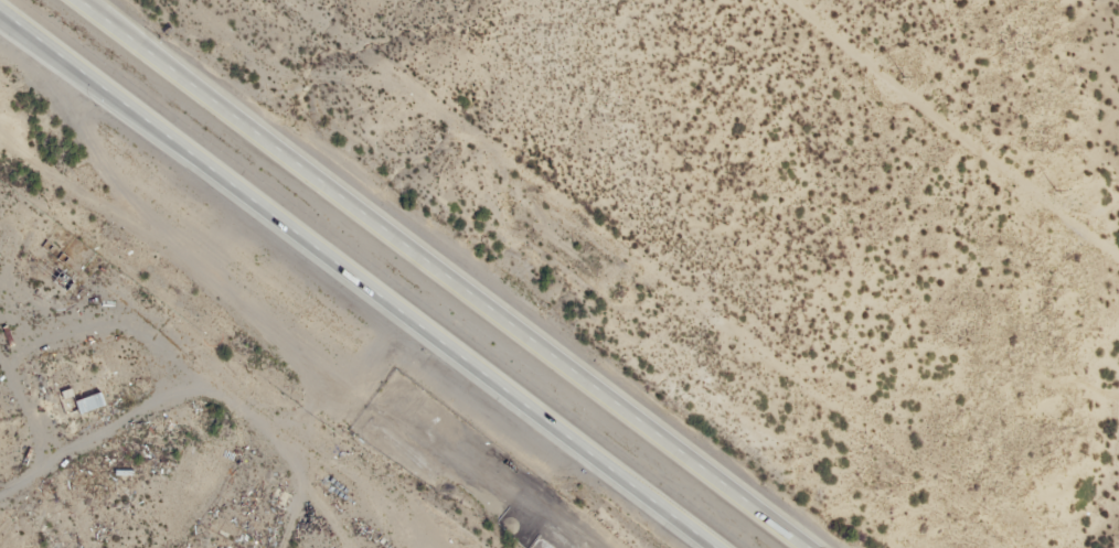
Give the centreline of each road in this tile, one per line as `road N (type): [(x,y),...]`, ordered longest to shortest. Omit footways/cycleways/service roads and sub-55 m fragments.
road 1 (motorway): [(808,547),(75,0)]
road 2 (motorway): [(0,13),(718,547)]
road 3 (motorway): [(0,31),(137,116)]

